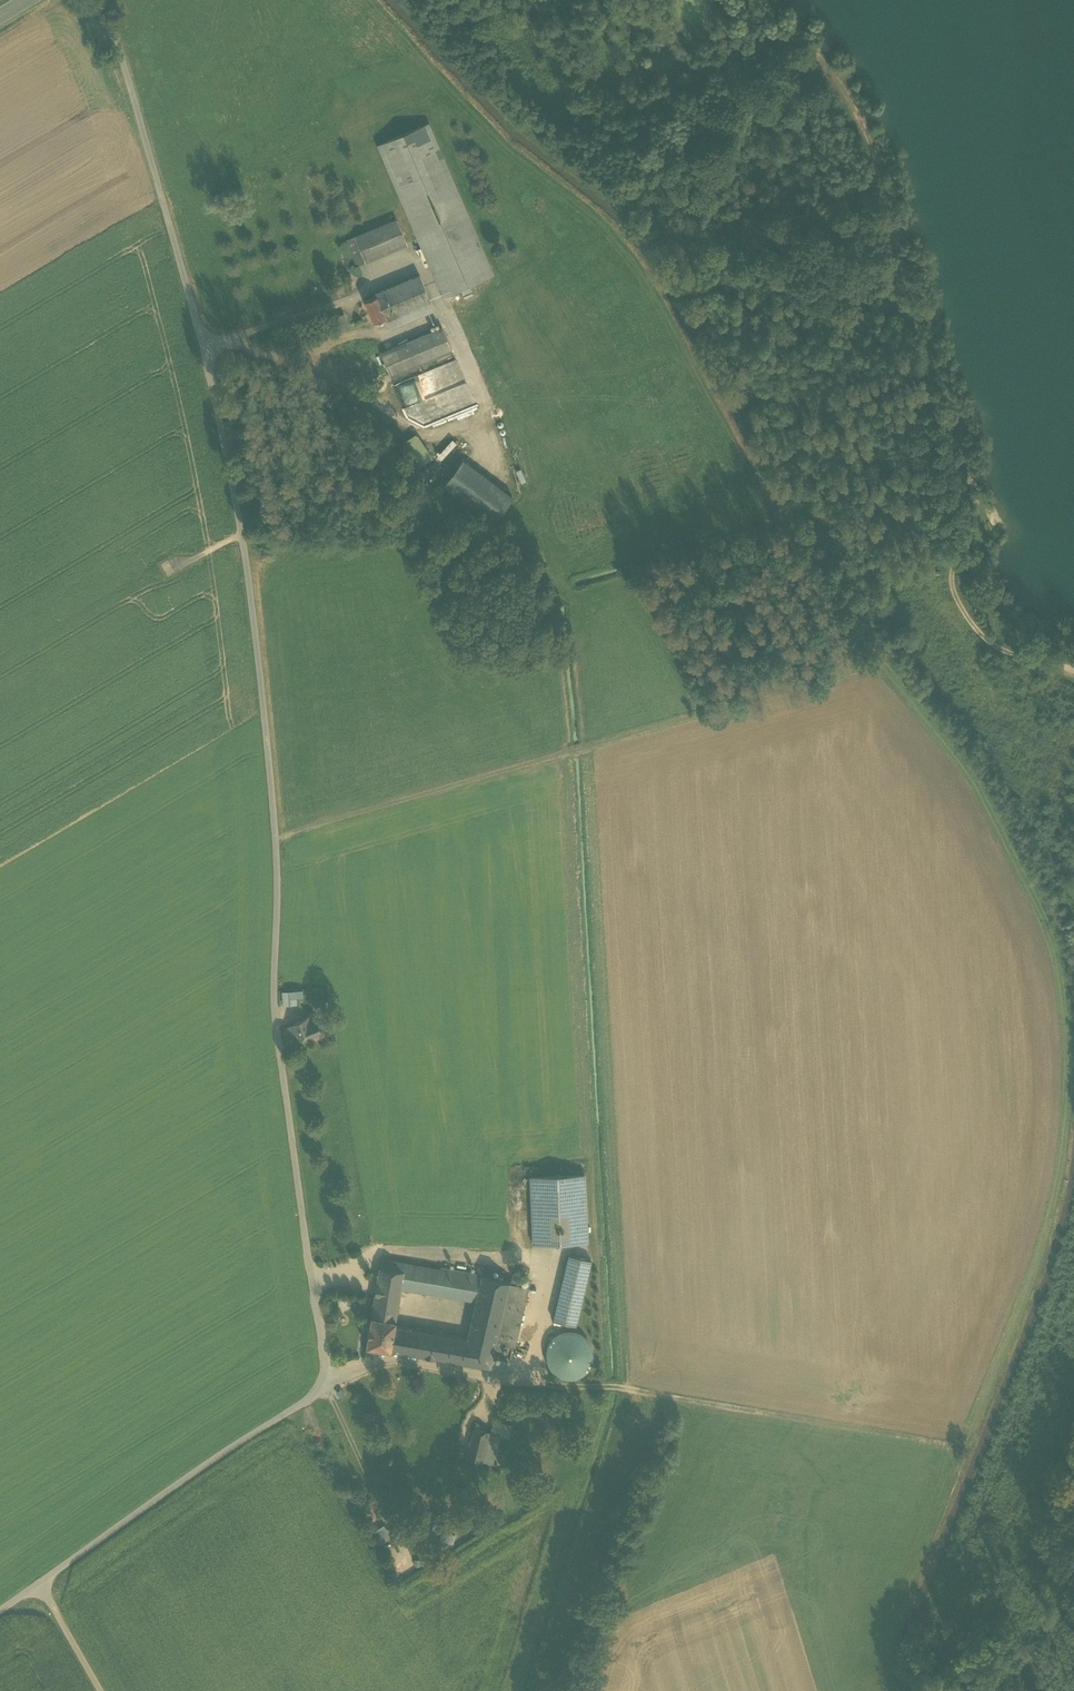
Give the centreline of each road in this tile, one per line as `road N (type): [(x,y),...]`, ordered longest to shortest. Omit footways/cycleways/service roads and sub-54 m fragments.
road 1 (unclassified): [(94,0),(125,72),(240,485),(279,836),(281,1056),(327,1384),(40,1587),(100,1690)]
road 2 (track): [(755,0),(854,106),(873,150),(976,501),(951,582),(963,613),(1002,648),(1073,669)]
road 3 (track): [(279,836),(874,662)]

